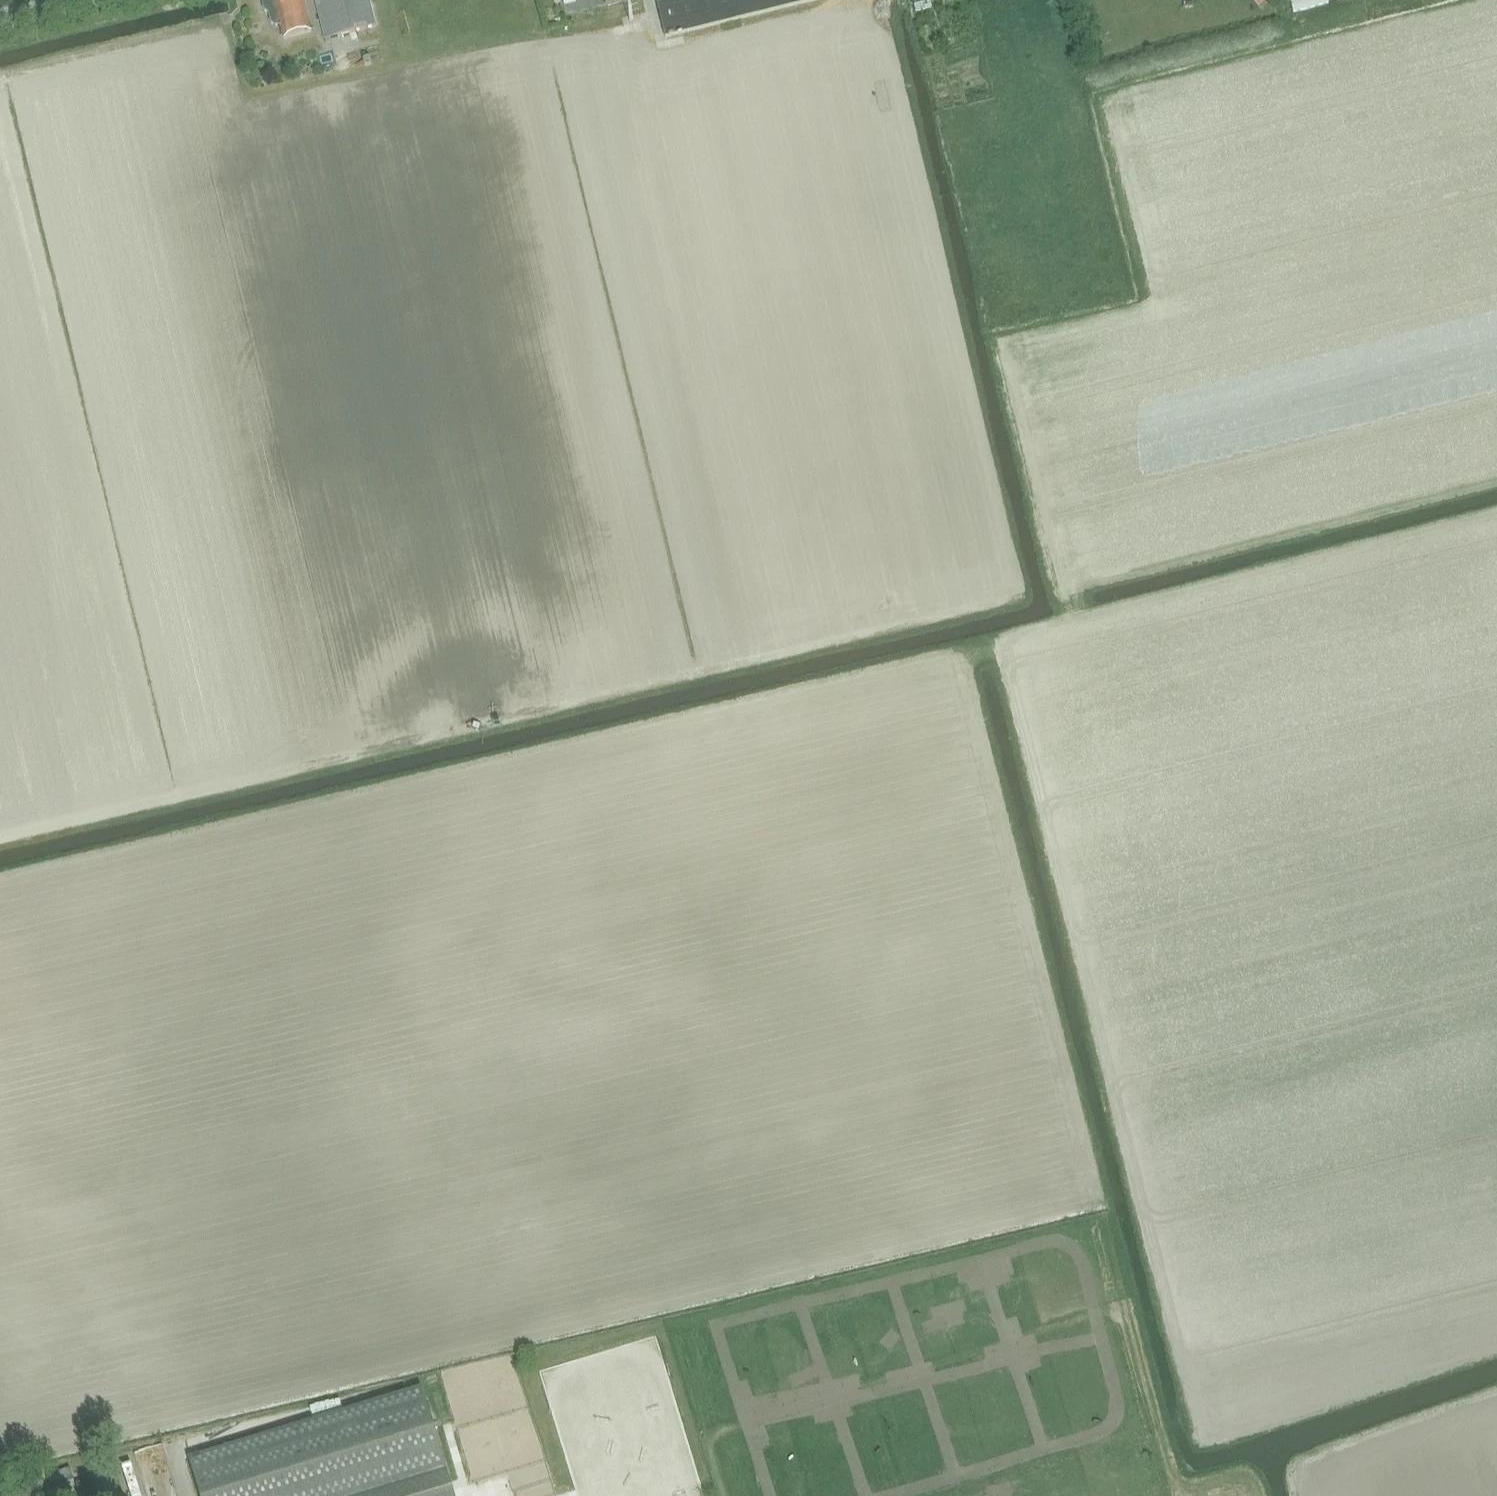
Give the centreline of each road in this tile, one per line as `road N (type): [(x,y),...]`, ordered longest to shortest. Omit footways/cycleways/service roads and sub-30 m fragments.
road 1 (unclassified): [(0,31),(127,0)]

